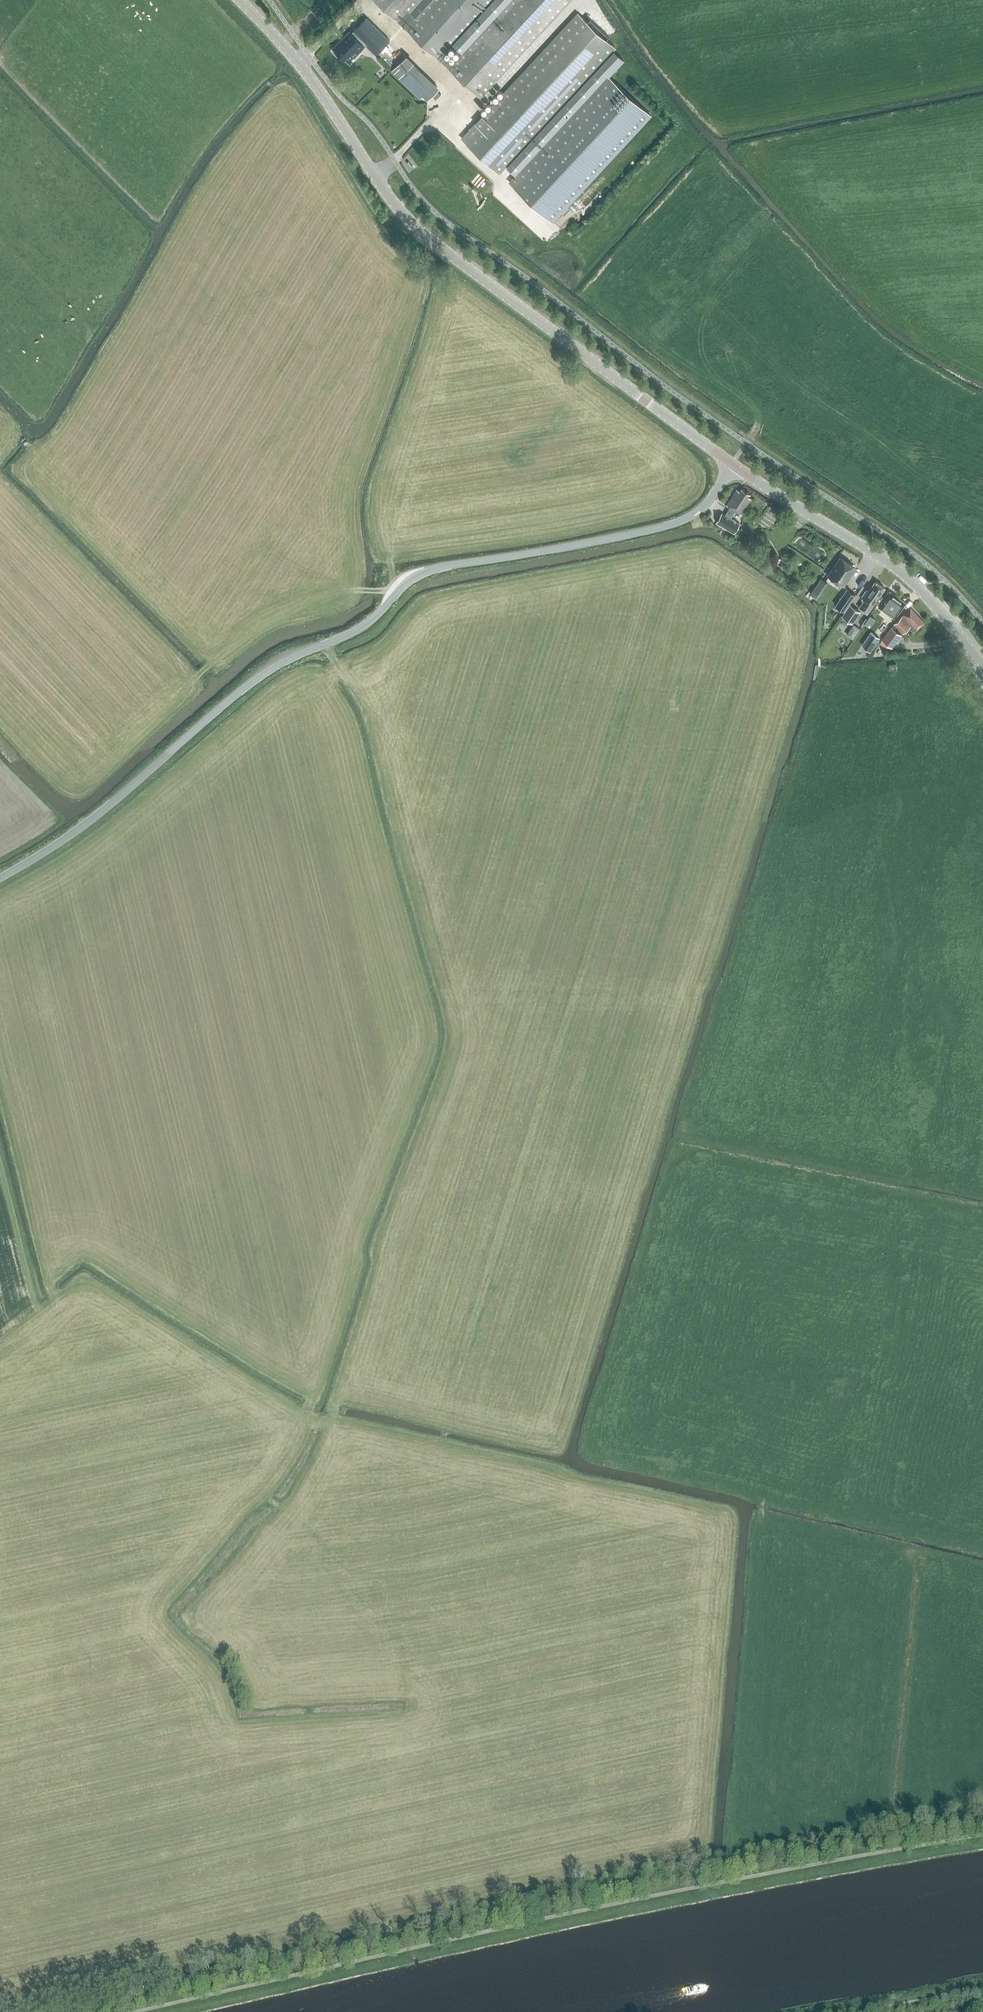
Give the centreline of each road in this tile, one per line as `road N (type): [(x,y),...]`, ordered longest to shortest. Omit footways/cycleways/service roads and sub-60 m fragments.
road 1 (unclassified): [(0,880),(85,828),(270,671),(378,617),(413,578),(677,522),(705,503),(730,463)]
road 2 (secondary): [(730,463),(410,223),(316,87),(239,0)]
road 3 (secondary): [(982,664),(890,563),(730,463)]

